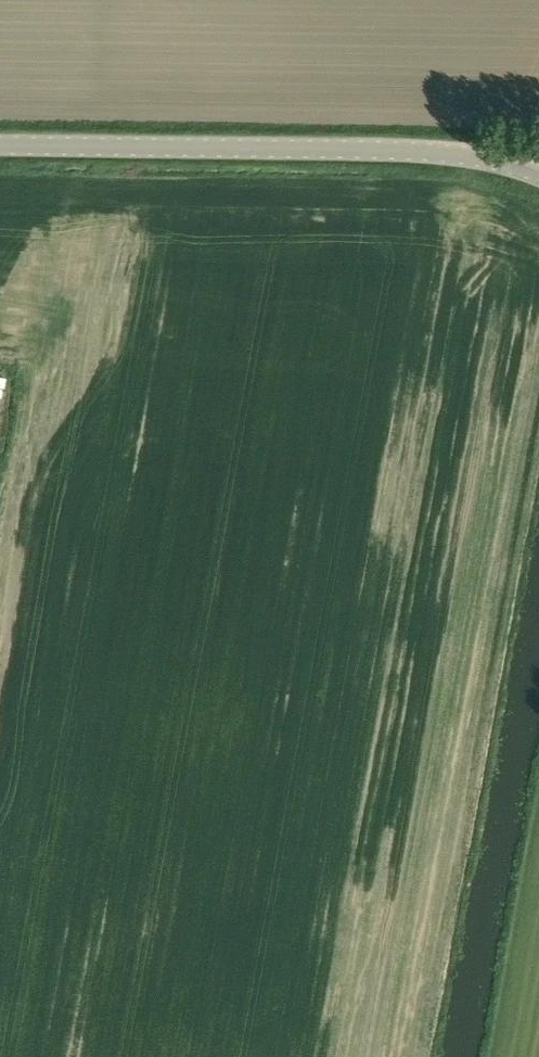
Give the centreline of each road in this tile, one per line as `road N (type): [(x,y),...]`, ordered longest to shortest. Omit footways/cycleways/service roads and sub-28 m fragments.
road 1 (tertiary): [(538,174),(414,152),(0,145)]

